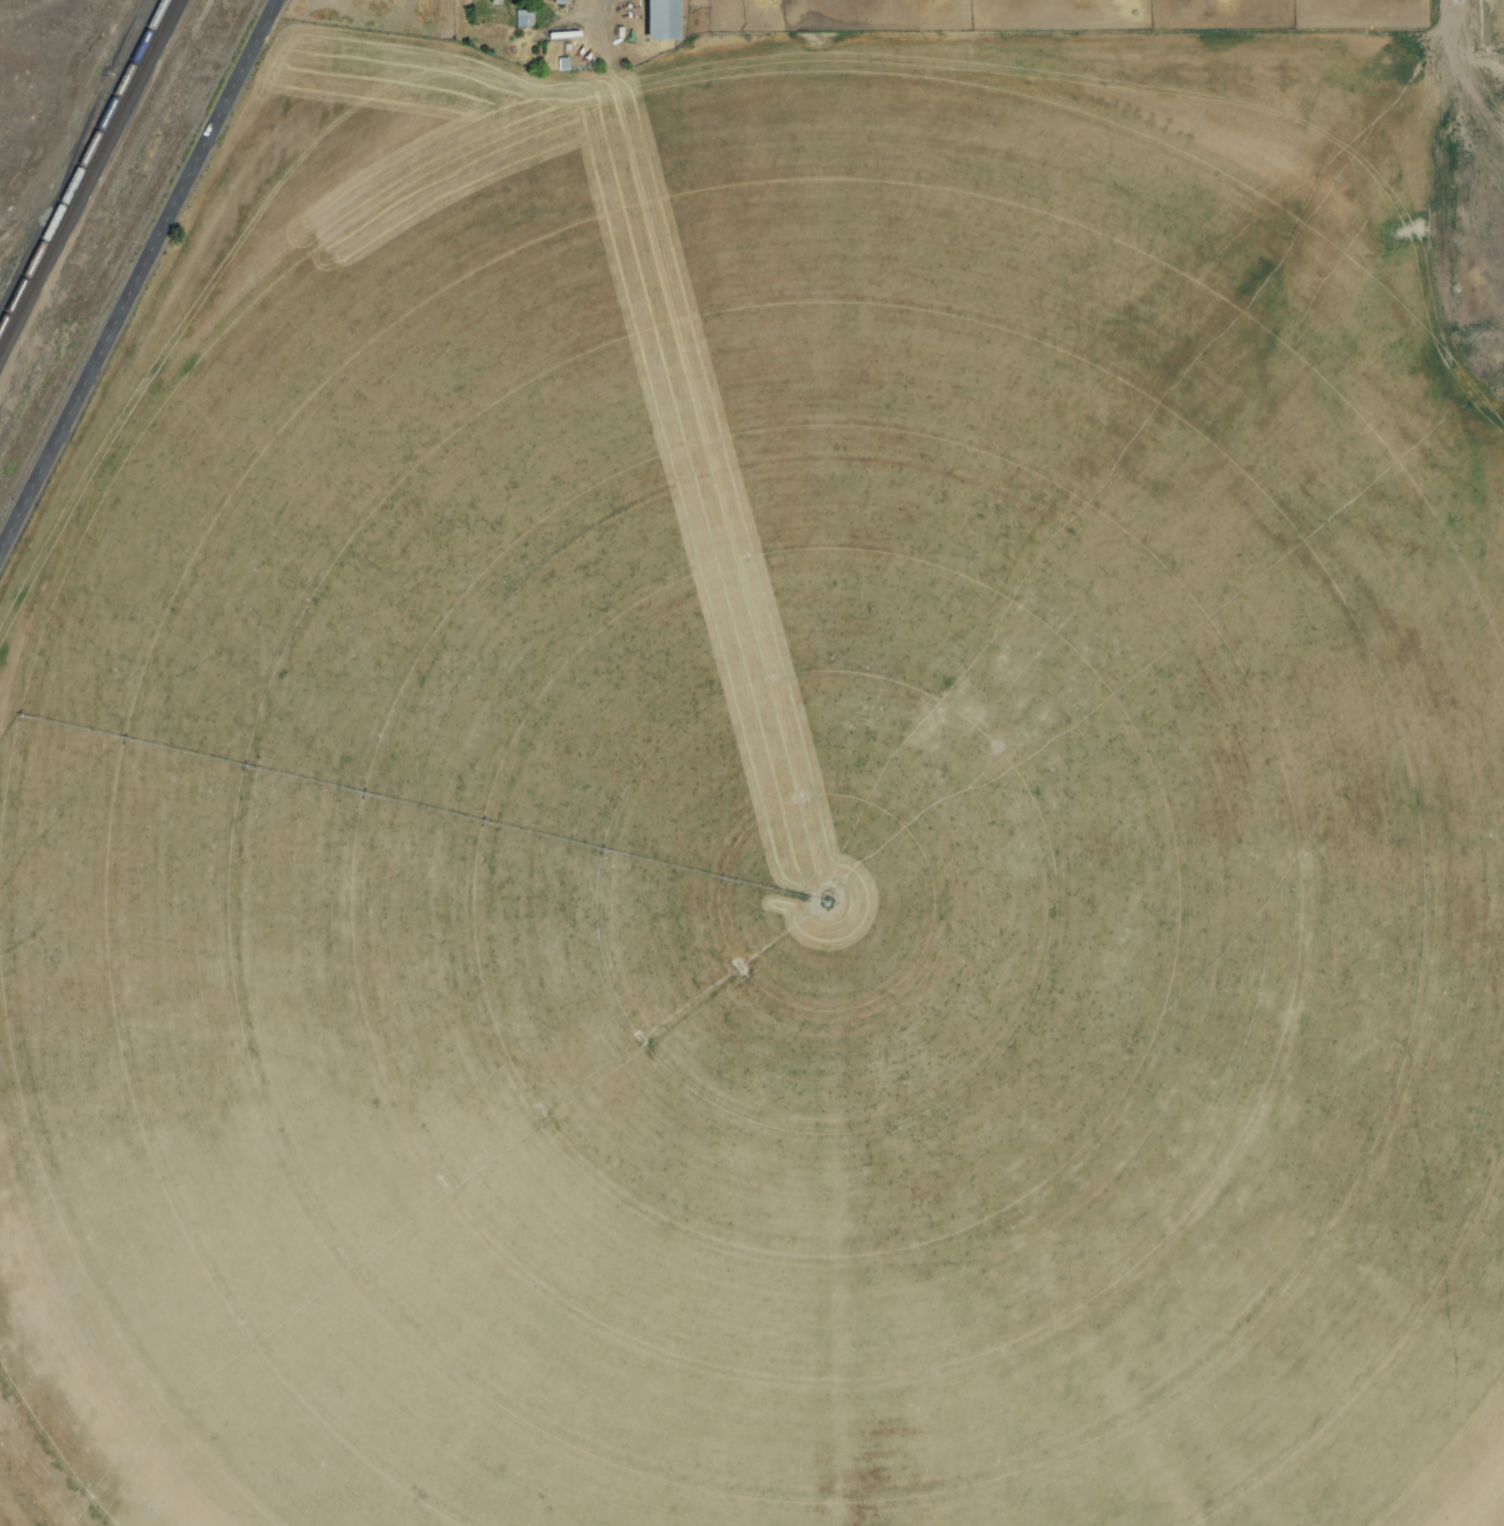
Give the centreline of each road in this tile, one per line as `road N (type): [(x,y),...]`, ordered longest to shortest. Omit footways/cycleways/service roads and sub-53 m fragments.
road 1 (residential): [(0,543),(273,0)]

